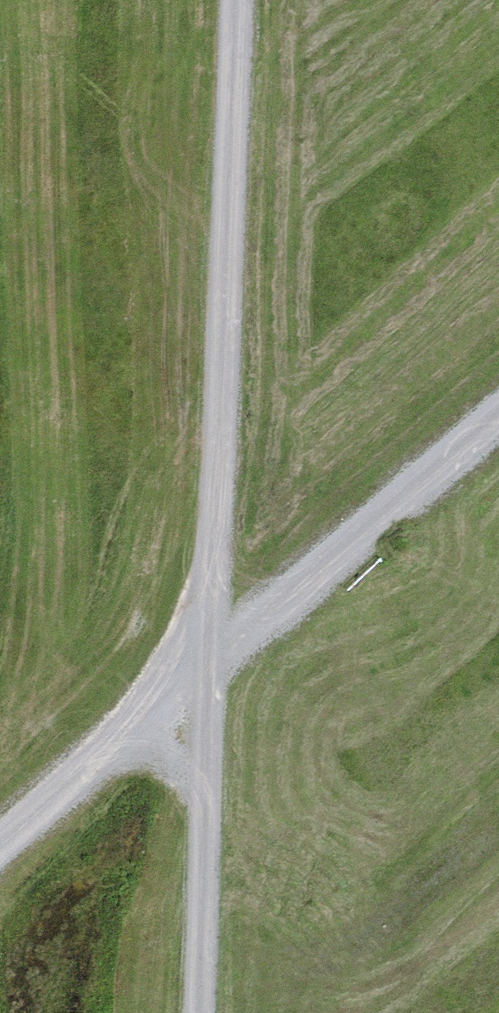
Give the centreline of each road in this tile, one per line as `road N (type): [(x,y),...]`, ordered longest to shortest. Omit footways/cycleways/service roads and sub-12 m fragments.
road 1 (track): [(194,1012),(231,0)]
road 2 (track): [(498,407),(0,835)]

